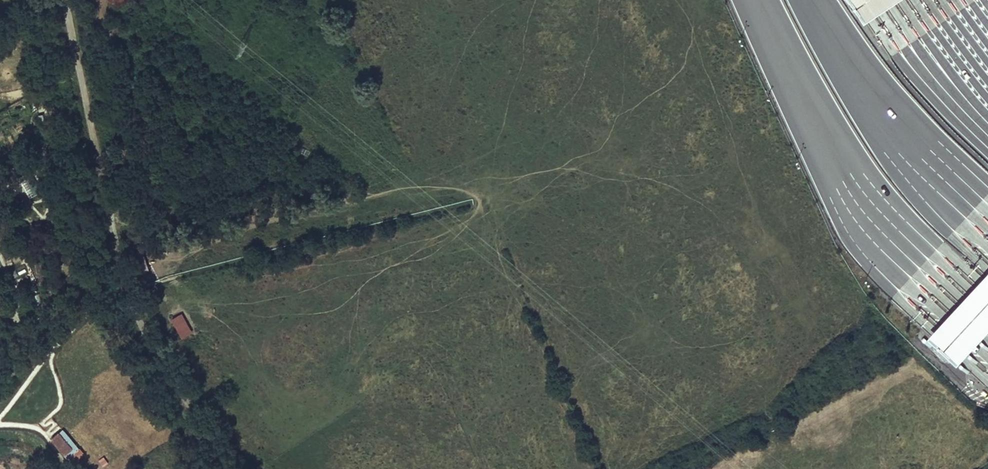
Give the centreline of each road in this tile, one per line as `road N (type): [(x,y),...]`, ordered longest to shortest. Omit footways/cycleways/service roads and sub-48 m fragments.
road 1 (track): [(227,468),(125,286),(70,0)]
road 2 (motorway): [(755,0),(845,176),(917,265),(987,327)]
road 3 (motorway): [(809,0),(914,147),(987,218)]
road 4 (track): [(125,286),(74,328),(0,417)]

